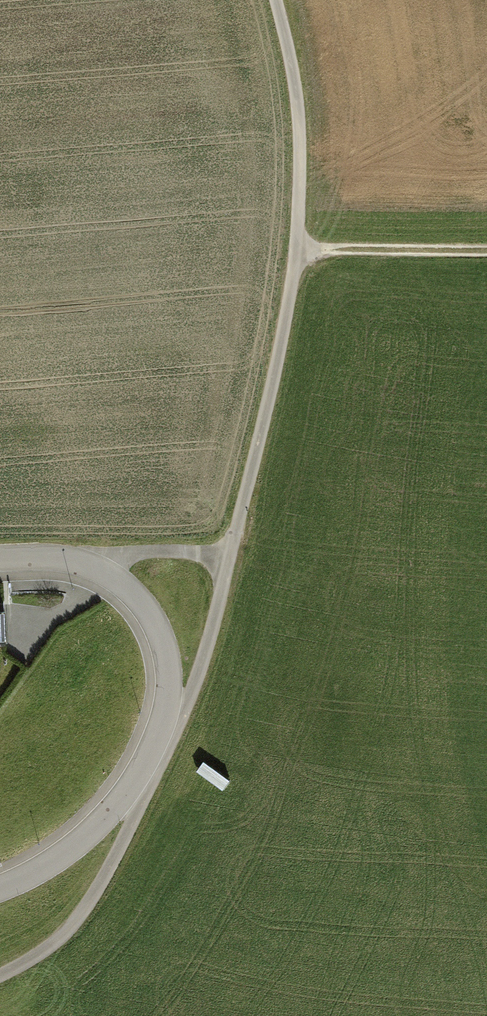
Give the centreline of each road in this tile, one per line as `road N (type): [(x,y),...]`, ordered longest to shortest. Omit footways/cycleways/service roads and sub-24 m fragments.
road 1 (track): [(0,975),(24,965),(103,901),(154,800),(215,637),(301,251),(300,96),(276,0)]
road 2 (residential): [(0,565),(85,569),(158,627),(168,687),(158,748),(124,805),(46,866),(0,887)]
road 3 (track): [(486,248),(301,251)]

